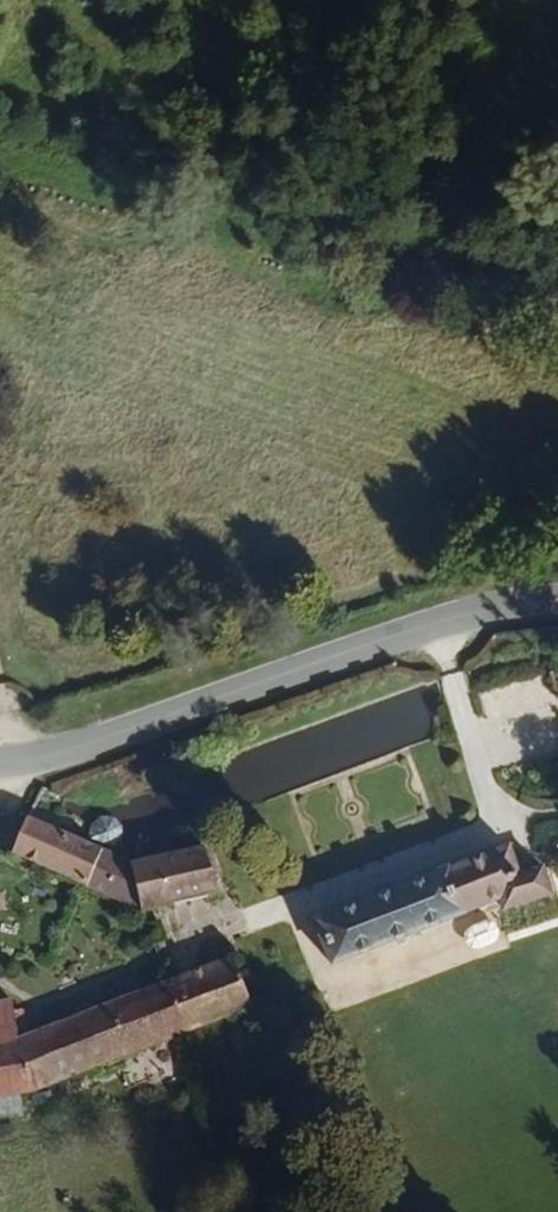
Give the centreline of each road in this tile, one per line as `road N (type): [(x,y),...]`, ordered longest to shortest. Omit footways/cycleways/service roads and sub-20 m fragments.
road 1 (secondary): [(557,597),(385,638),(0,760)]

